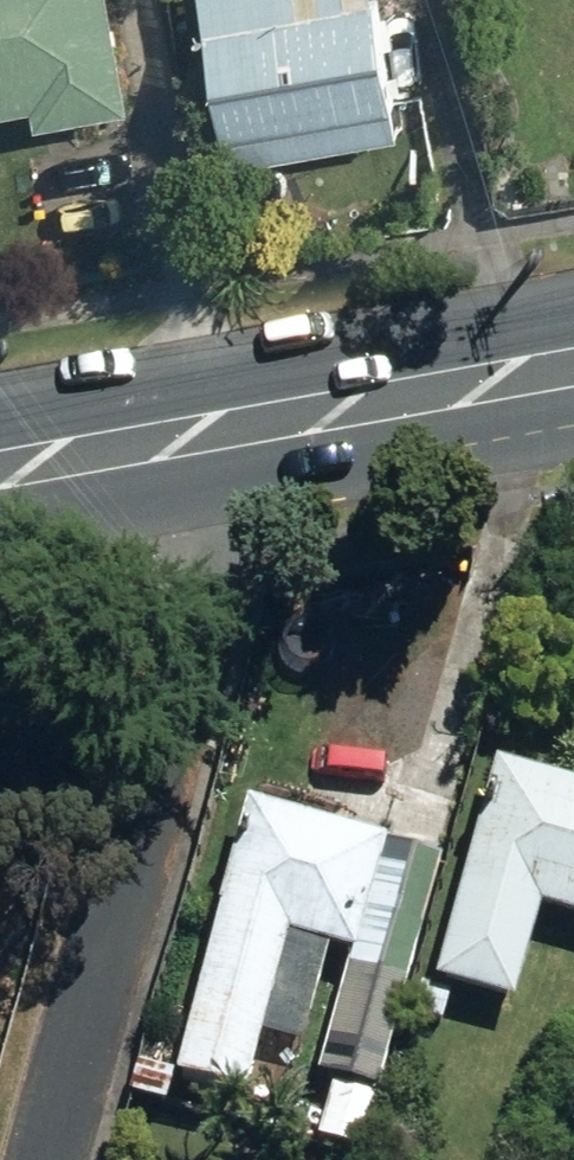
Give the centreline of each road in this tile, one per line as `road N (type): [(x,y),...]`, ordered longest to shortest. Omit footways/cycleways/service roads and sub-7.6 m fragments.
road 1 (residential): [(52,1159),(271,419)]
road 2 (secondary): [(573,365),(271,419)]
road 3 (secondary): [(271,419),(0,476)]

